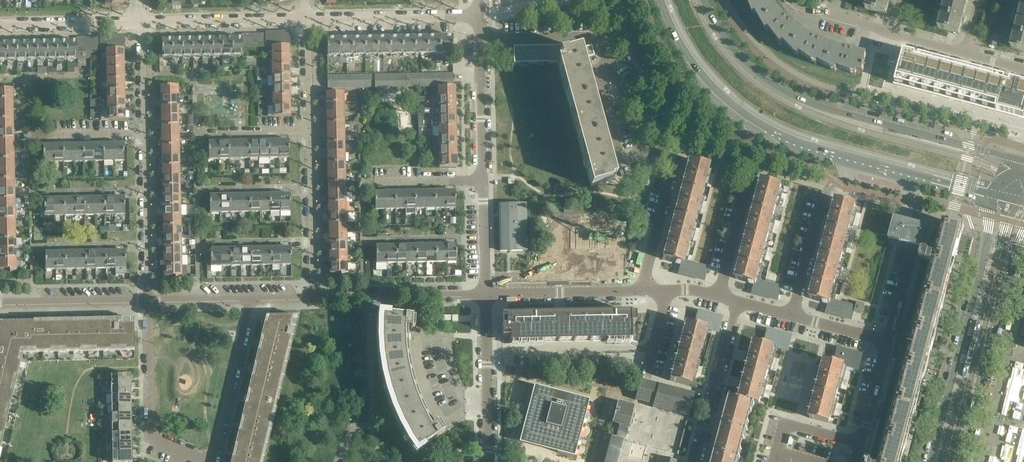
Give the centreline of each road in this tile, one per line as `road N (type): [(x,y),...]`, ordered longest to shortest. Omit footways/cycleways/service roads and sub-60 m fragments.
road 1 (secondary): [(1023,162),(784,91),(753,71),(703,0)]
road 2 (unclassified): [(250,299),(210,460),(151,436),(144,301)]
road 3 (secondary): [(661,0),(688,62),(749,121),(792,144),(915,177)]
road 4 (residential): [(144,301),(140,24)]
road 5 (residential): [(314,298),(308,22)]
road 6 (secondary): [(991,195),(986,263),(930,461)]
road 7 (residential): [(685,140),(661,142),(608,66),(602,35),(480,35)]
road 8 (residential): [(482,295),(480,35)]
road 9 (secondary): [(958,461),(1023,219)]
road 10 (residential): [(792,316),(827,188),(753,168)]
road 11 (residential): [(480,17),(308,22)]
road 12 (residential): [(482,295),(314,298)]
road 13 (residential): [(308,22),(140,24)]
road 14 (residential): [(915,177),(915,231),(887,341)]
road 15 (residential): [(483,461),(482,295)]
road 16 (residential): [(695,461),(737,301)]
road 17 (residential): [(647,292),(482,295)]
road 18 (residential): [(647,292),(646,267),(685,140)]
road 19 (residential): [(144,301),(0,304)]
road 20 (residential): [(140,24),(0,25)]
road 21 (residential): [(718,296),(753,168)]

